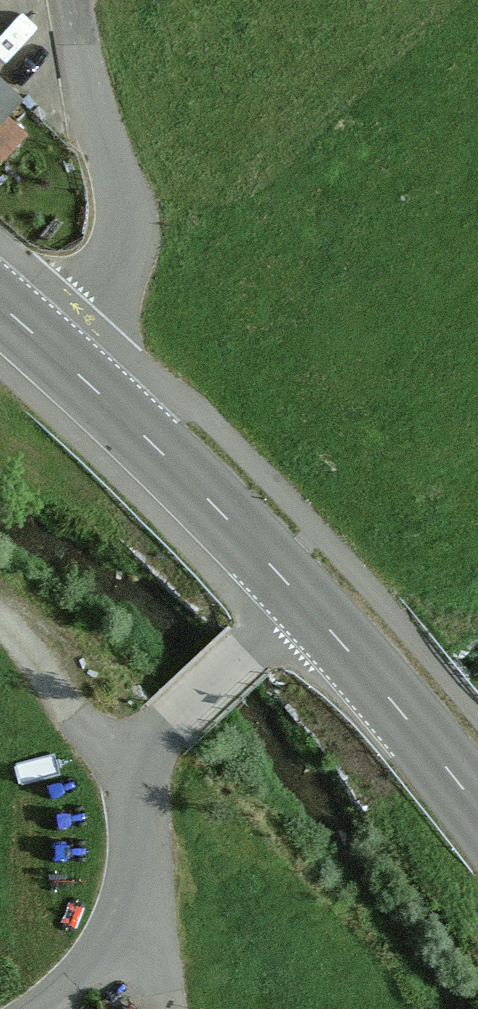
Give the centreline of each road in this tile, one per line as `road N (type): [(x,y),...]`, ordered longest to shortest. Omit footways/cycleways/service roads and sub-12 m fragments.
road 1 (unclassified): [(49,1008),(126,932),(148,880),(130,776),(166,724),(302,595)]
road 2 (residential): [(71,0),(122,199),(125,238),(107,292),(60,354)]
road 3 (secondary): [(60,354),(302,595)]
road 4 (secondary): [(302,595),(477,807)]
road 5 (track): [(0,618),(130,776)]
road 6 (track): [(173,1008),(148,880)]

